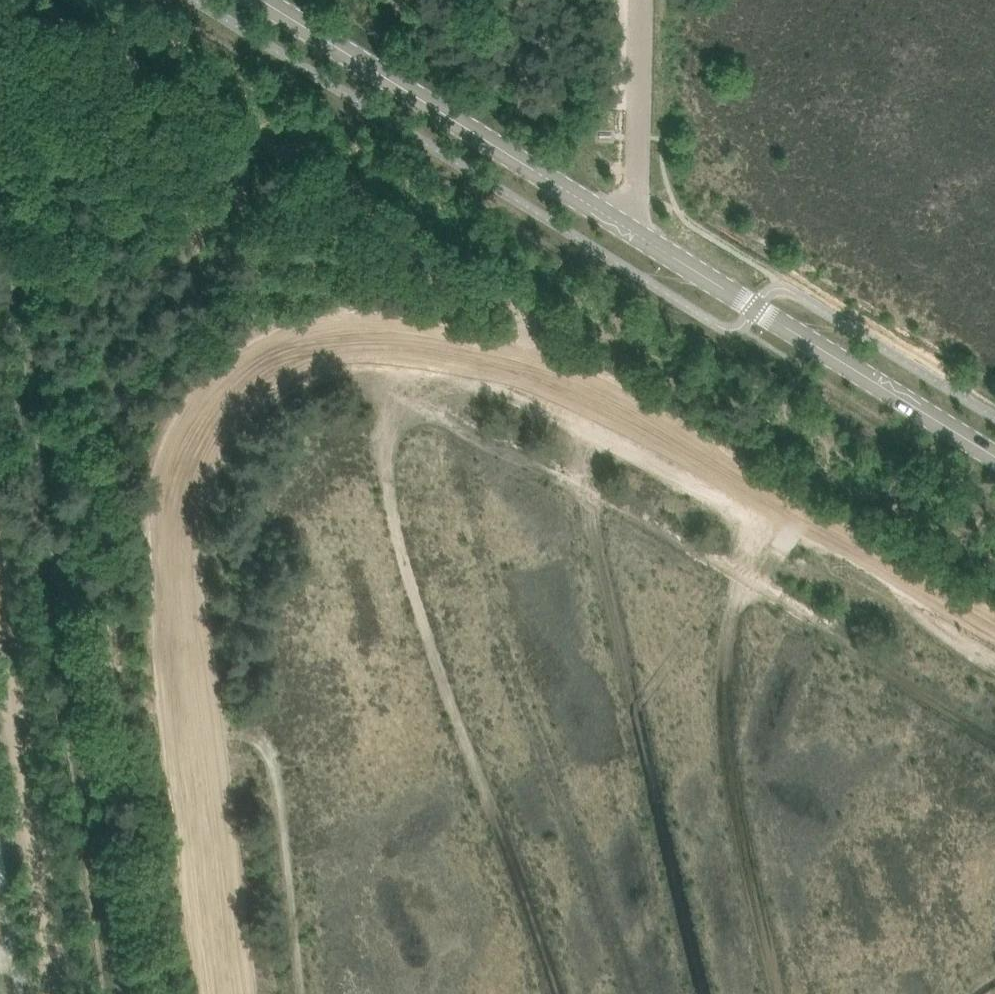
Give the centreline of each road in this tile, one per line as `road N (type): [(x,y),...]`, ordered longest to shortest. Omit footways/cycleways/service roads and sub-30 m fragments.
road 1 (track): [(994,640),(804,522),(545,387),(369,349),(301,349),(234,368),(173,478),(178,631),(231,993)]
road 2 (tertiary): [(994,456),(260,0)]
road 3 (track): [(0,188),(117,993)]
road 4 (track): [(410,358),(383,424),(384,473),(423,622),(560,993)]
road 5 (track): [(0,602),(58,993)]
road 6 (track): [(305,993),(277,757),(185,675)]

